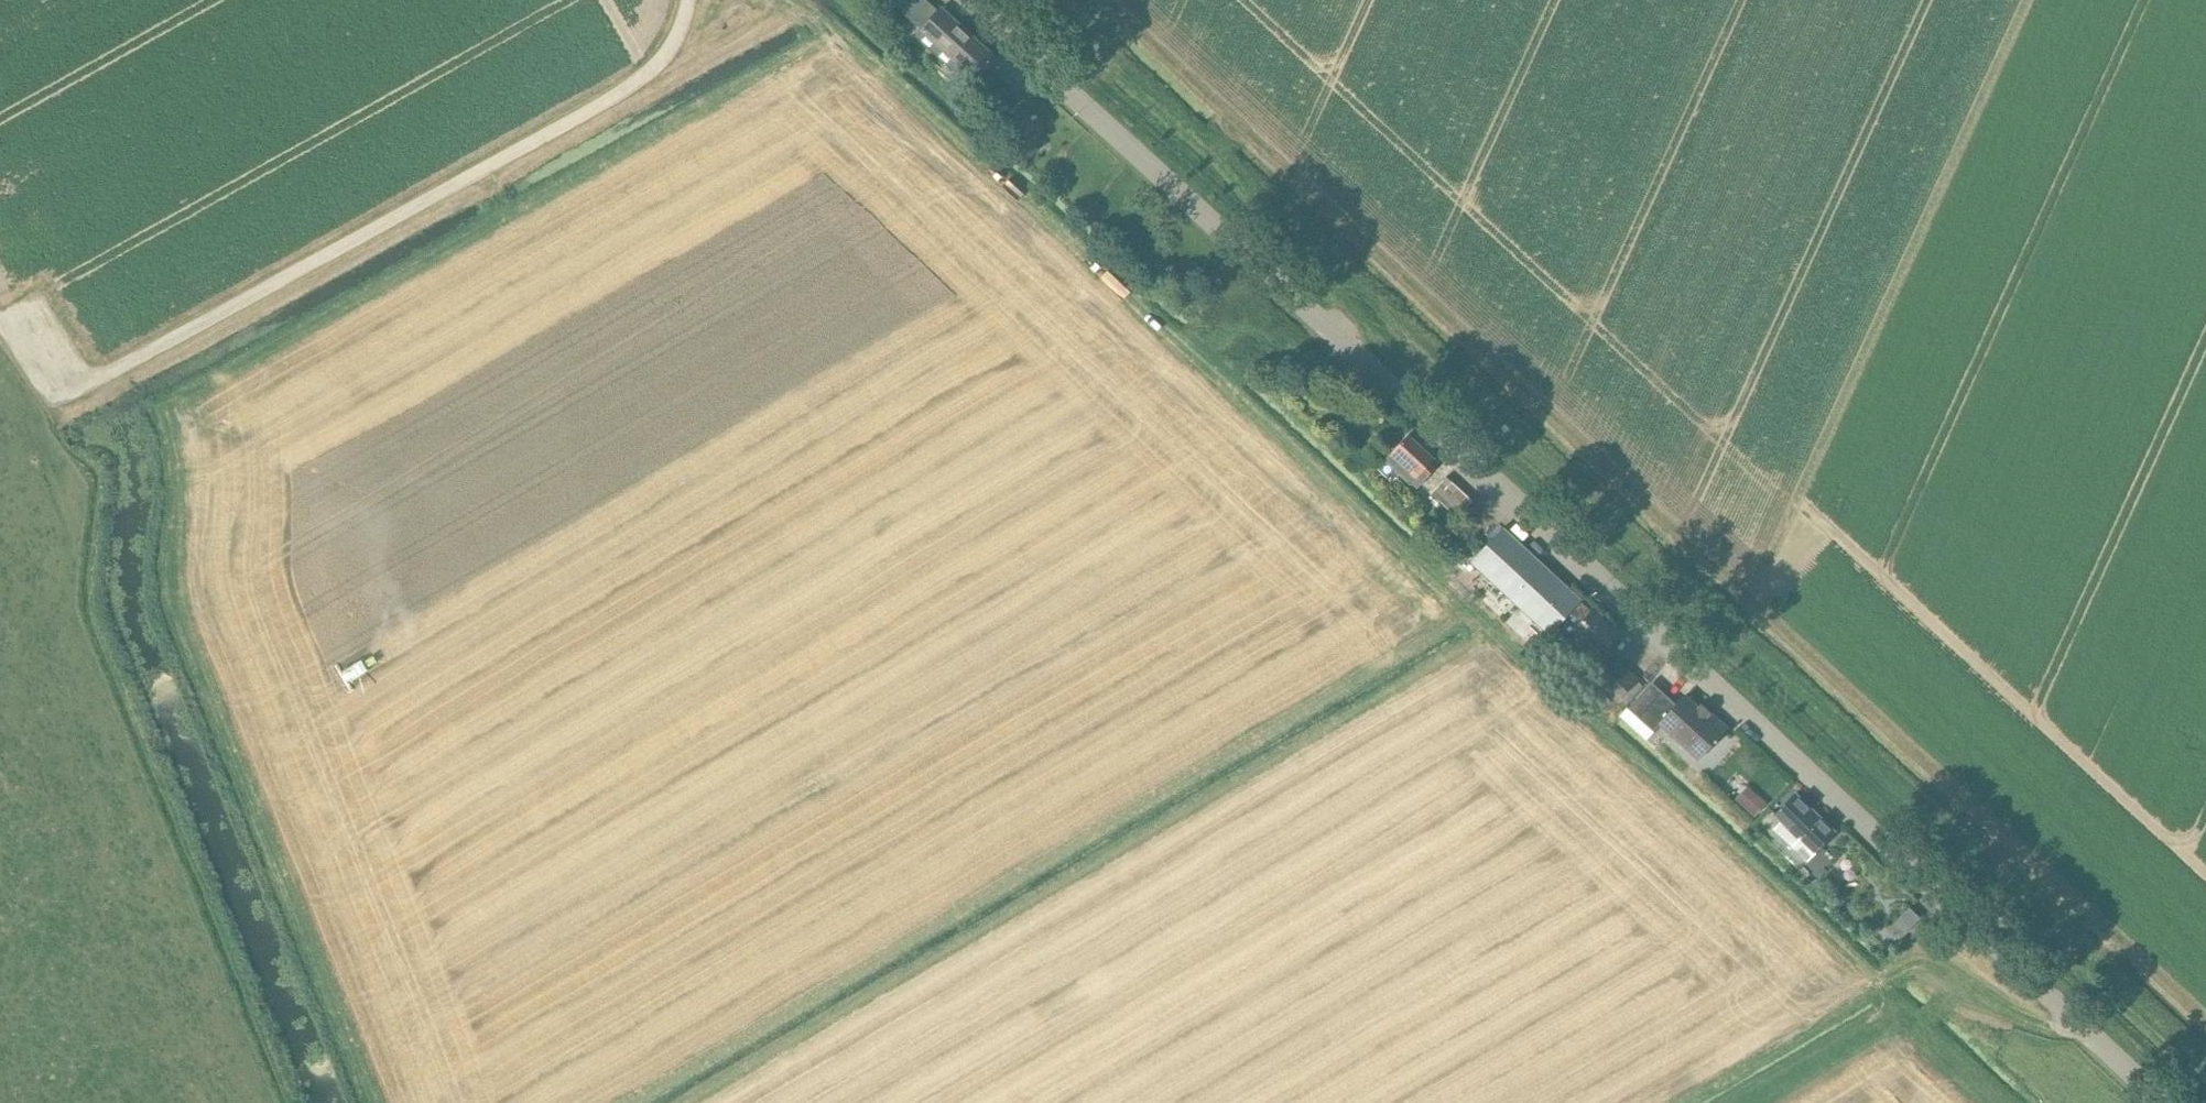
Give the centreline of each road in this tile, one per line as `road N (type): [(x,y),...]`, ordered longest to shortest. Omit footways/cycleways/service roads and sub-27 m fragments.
road 1 (unclassified): [(2159,1102),(966,0)]
road 2 (track): [(51,404),(612,99),(663,58),(688,0)]
road 3 (track): [(1877,979),(1909,967),(1936,968),(2022,1016),(2080,1028)]

